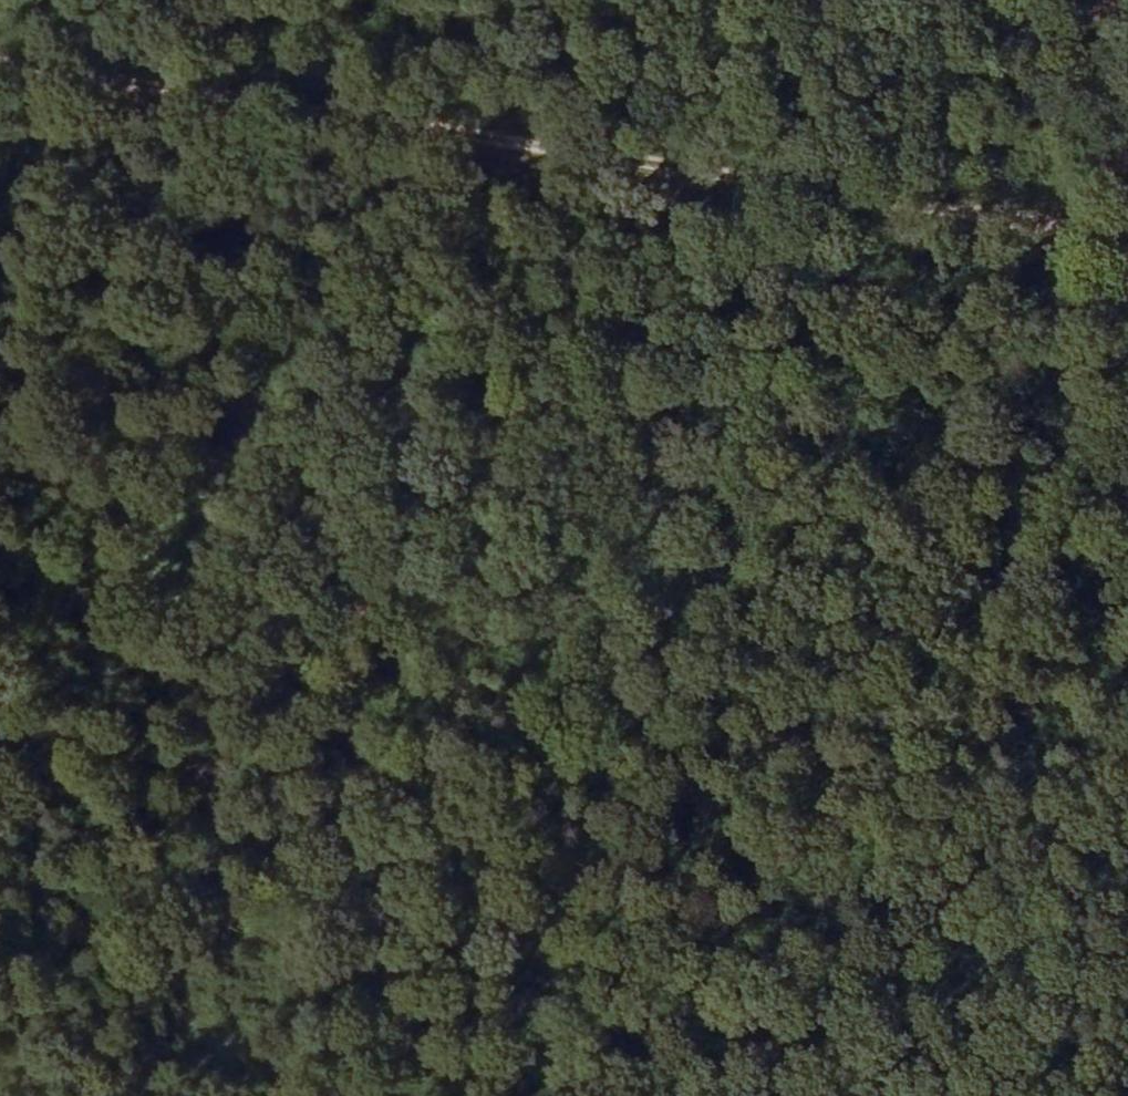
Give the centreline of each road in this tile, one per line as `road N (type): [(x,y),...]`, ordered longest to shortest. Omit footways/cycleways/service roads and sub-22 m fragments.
road 1 (track): [(0,76),(1127,254)]

